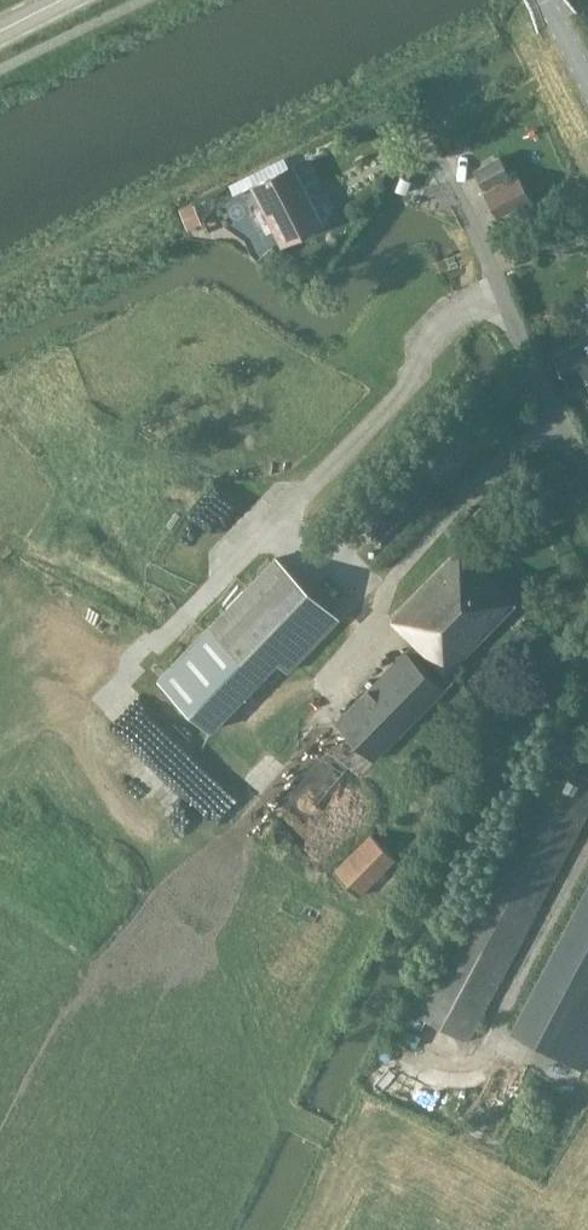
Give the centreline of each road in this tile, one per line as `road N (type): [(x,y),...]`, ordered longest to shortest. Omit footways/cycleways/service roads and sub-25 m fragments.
road 1 (residential): [(430,142),(587,487)]
road 2 (track): [(501,293),(440,326),(396,400),(362,432)]

